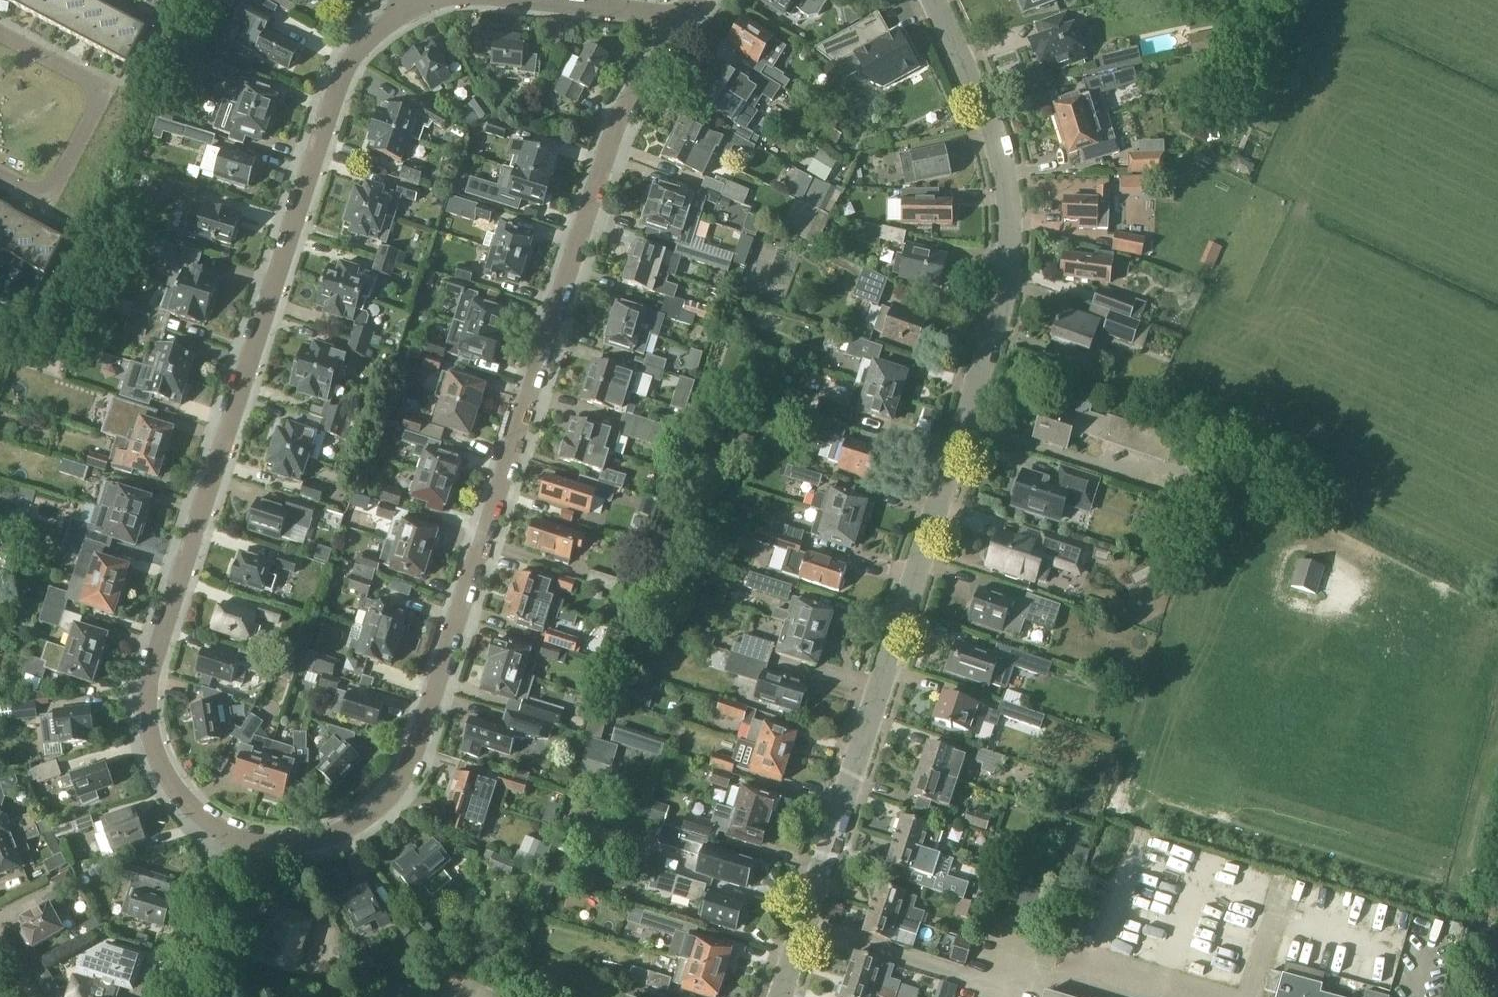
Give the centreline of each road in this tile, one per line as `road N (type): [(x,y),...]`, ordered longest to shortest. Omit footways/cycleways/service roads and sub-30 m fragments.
road 1 (residential): [(780,996),(996,319),(1007,249),(1005,169),(934,0)]
road 2 (residential): [(244,838),(324,848),(368,822),(397,785),(622,133),(669,37)]
road 3 (residential): [(403,2),(361,33),(344,68),(142,696),(156,765),(182,803),(244,838)]
road 4 (residential): [(0,175),(47,201),(106,85),(0,29)]
road 5 (residential): [(669,37),(627,11),(547,0),(403,2)]
road 6 (residential): [(194,996),(244,838)]

